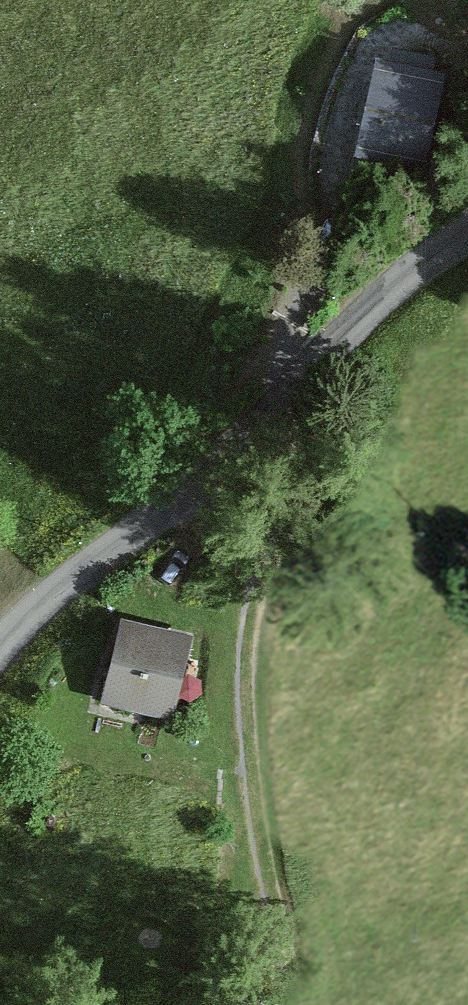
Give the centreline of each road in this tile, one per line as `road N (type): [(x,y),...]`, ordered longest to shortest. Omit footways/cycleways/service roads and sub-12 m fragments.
road 1 (track): [(293,1004),(250,835),(251,625),(314,367)]
road 2 (unclassified): [(0,645),(155,522),(401,283),(467,234)]

